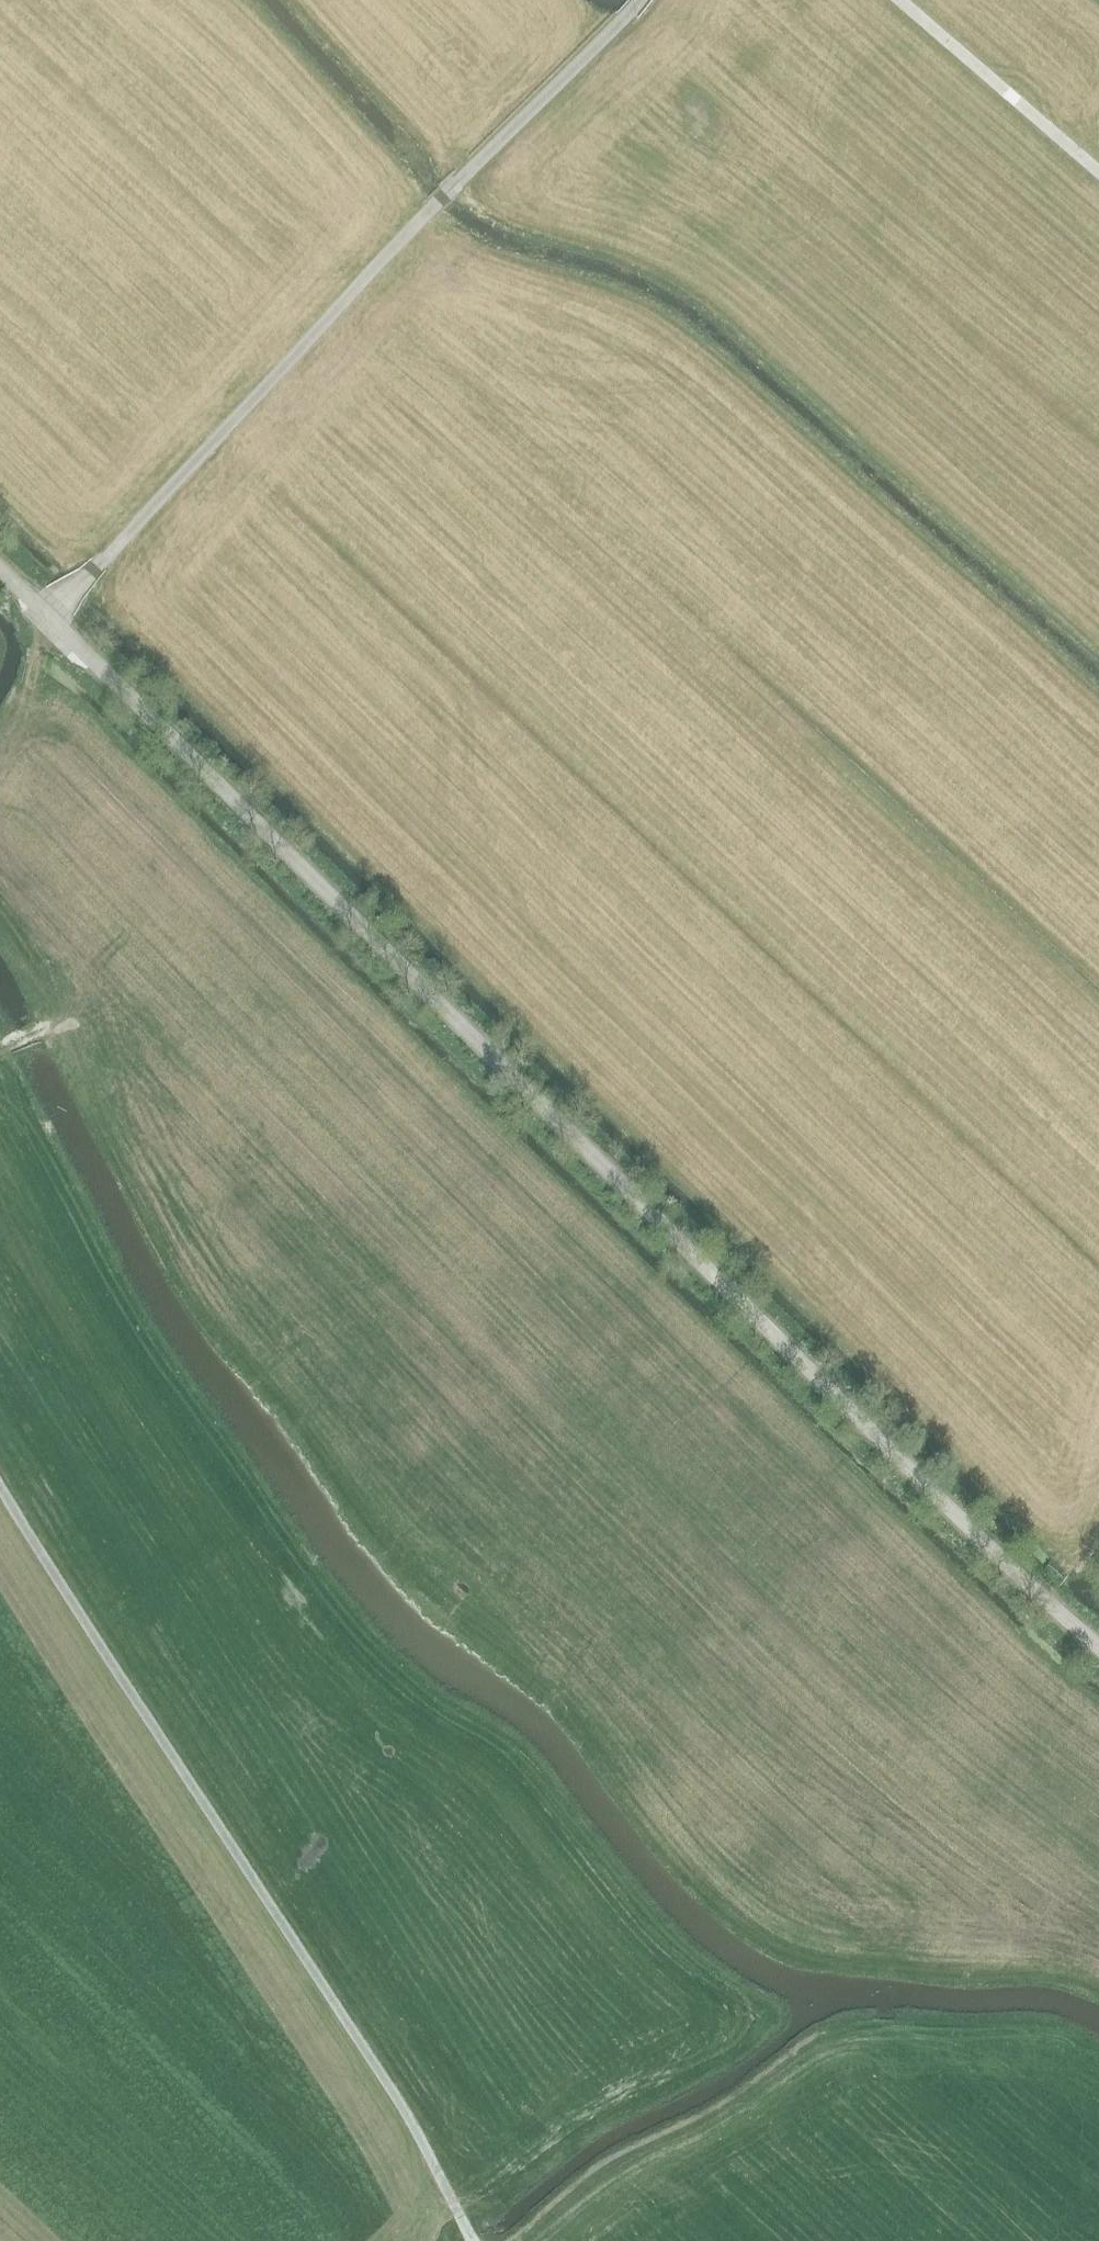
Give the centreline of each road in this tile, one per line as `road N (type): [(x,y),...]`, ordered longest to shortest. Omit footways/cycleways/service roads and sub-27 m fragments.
road 1 (tertiary): [(50,615),(431,1001),(1098,1648)]
road 2 (track): [(0,1468),(435,2159),(473,2240)]
road 3 (unclassified): [(50,615),(636,0)]

